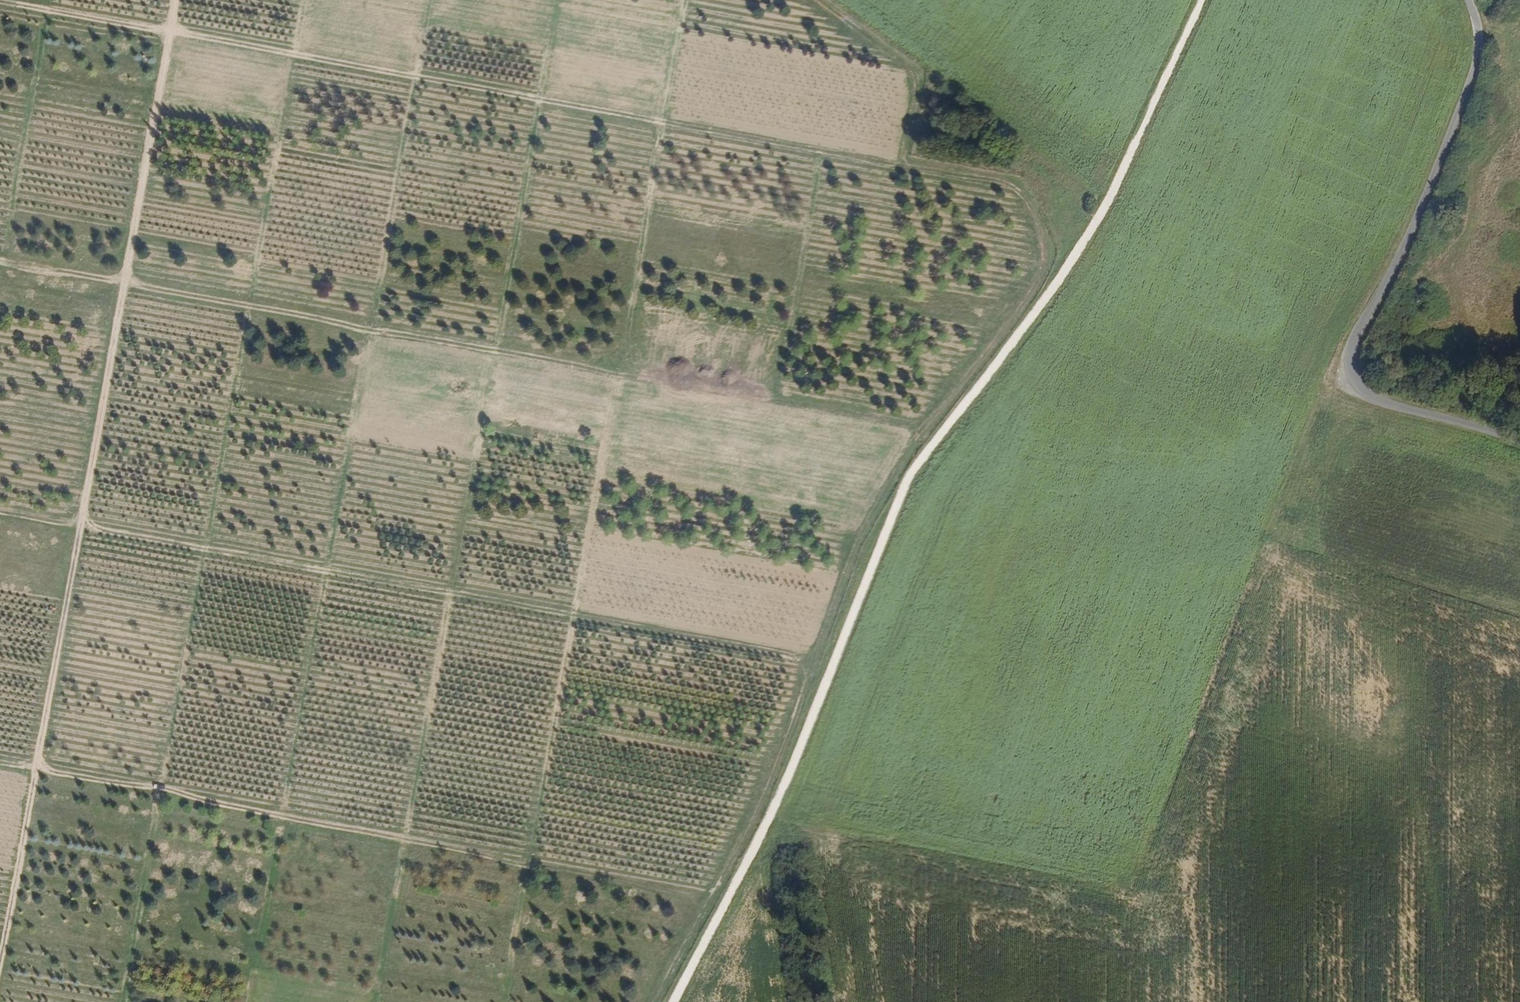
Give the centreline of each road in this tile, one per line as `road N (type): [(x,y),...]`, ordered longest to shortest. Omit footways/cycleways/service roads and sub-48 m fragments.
road 1 (tertiary): [(1519,442),(1383,401),(1355,388),(1347,369),(1474,74),(1478,41),(1470,0)]

